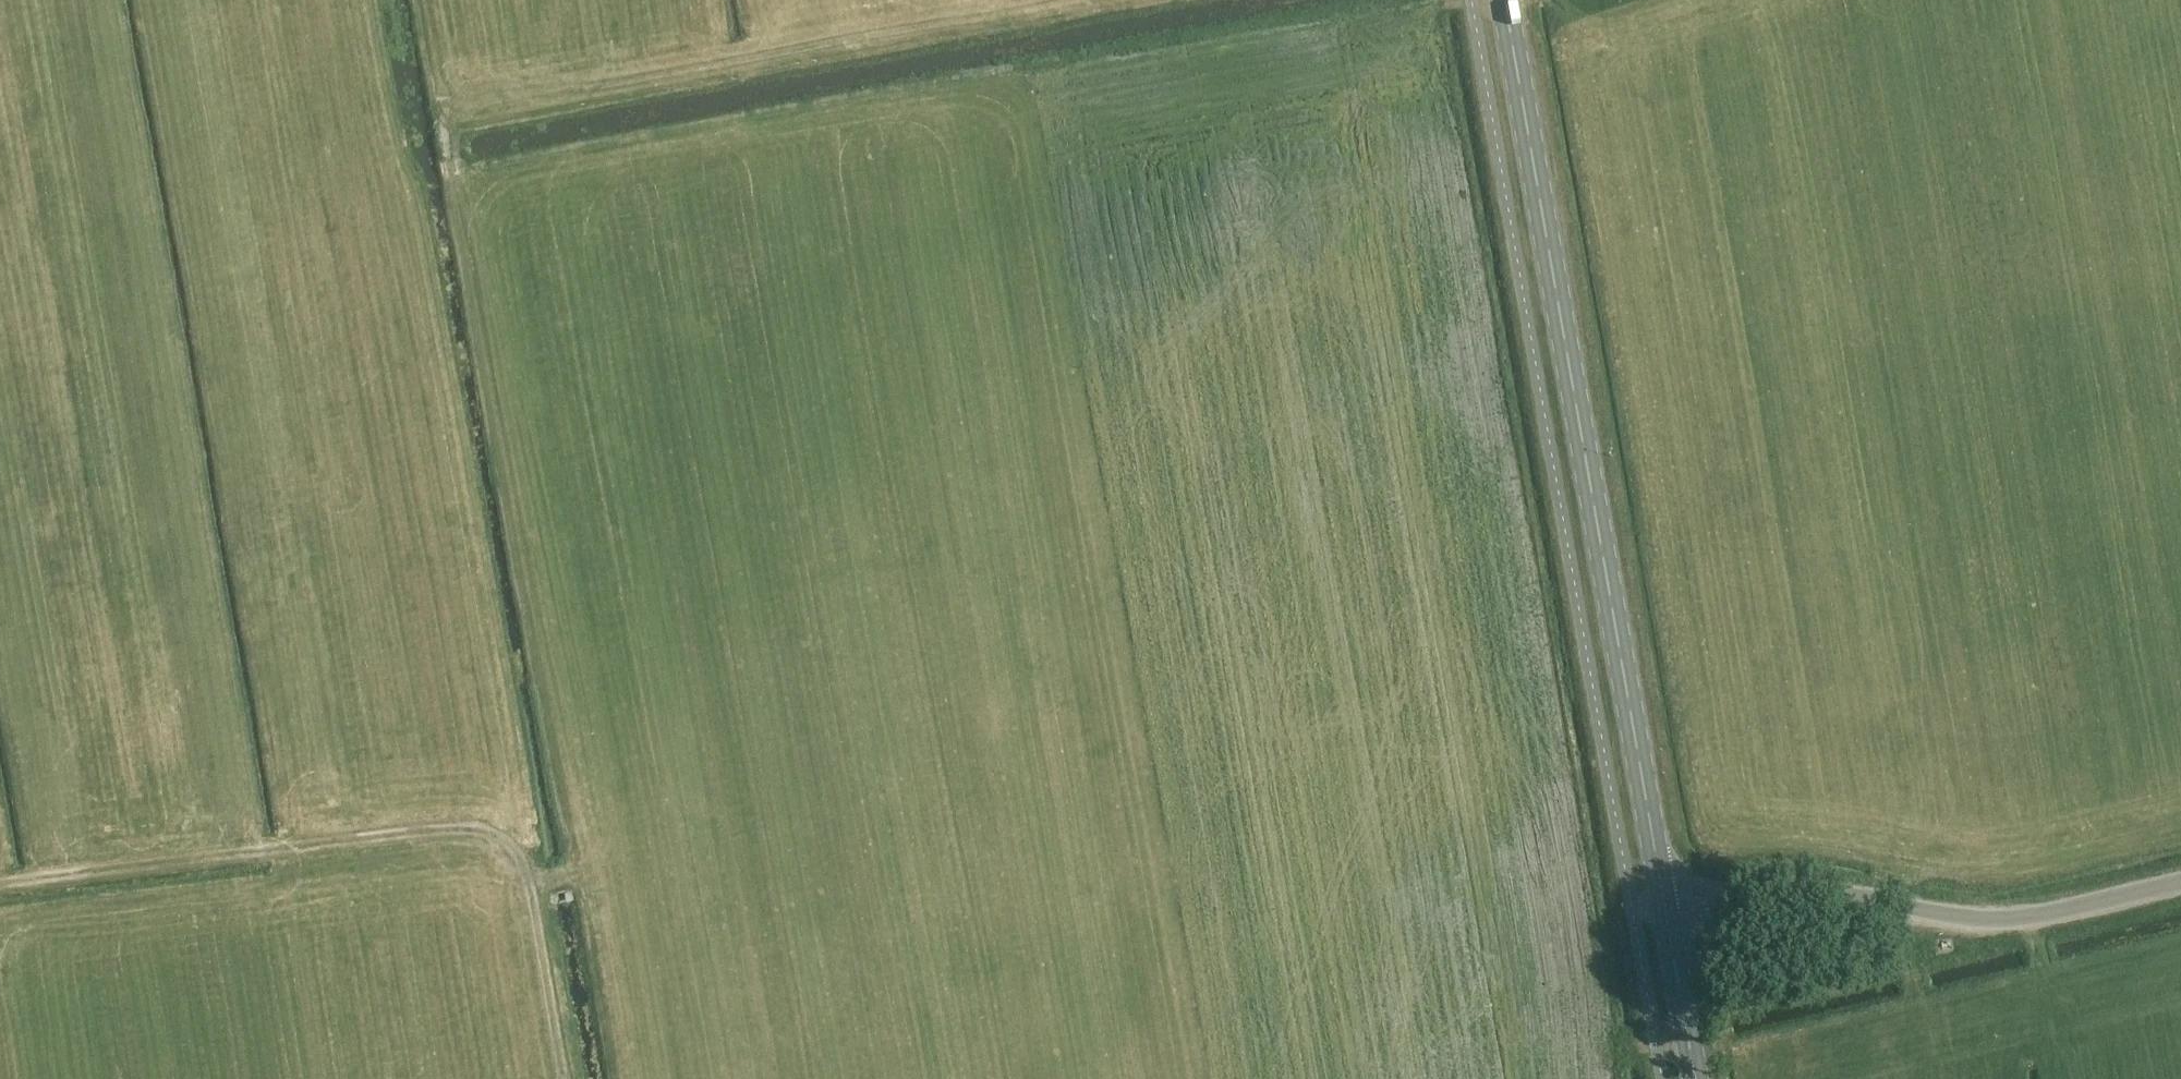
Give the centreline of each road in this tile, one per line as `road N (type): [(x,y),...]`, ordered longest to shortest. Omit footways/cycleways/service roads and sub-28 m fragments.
road 1 (primary): [(1665,907),(1505,0)]
road 2 (unclassified): [(1665,907),(1793,888),(2003,920),(2180,883)]
road 3 (primary): [(1695,1078),(1665,907)]

